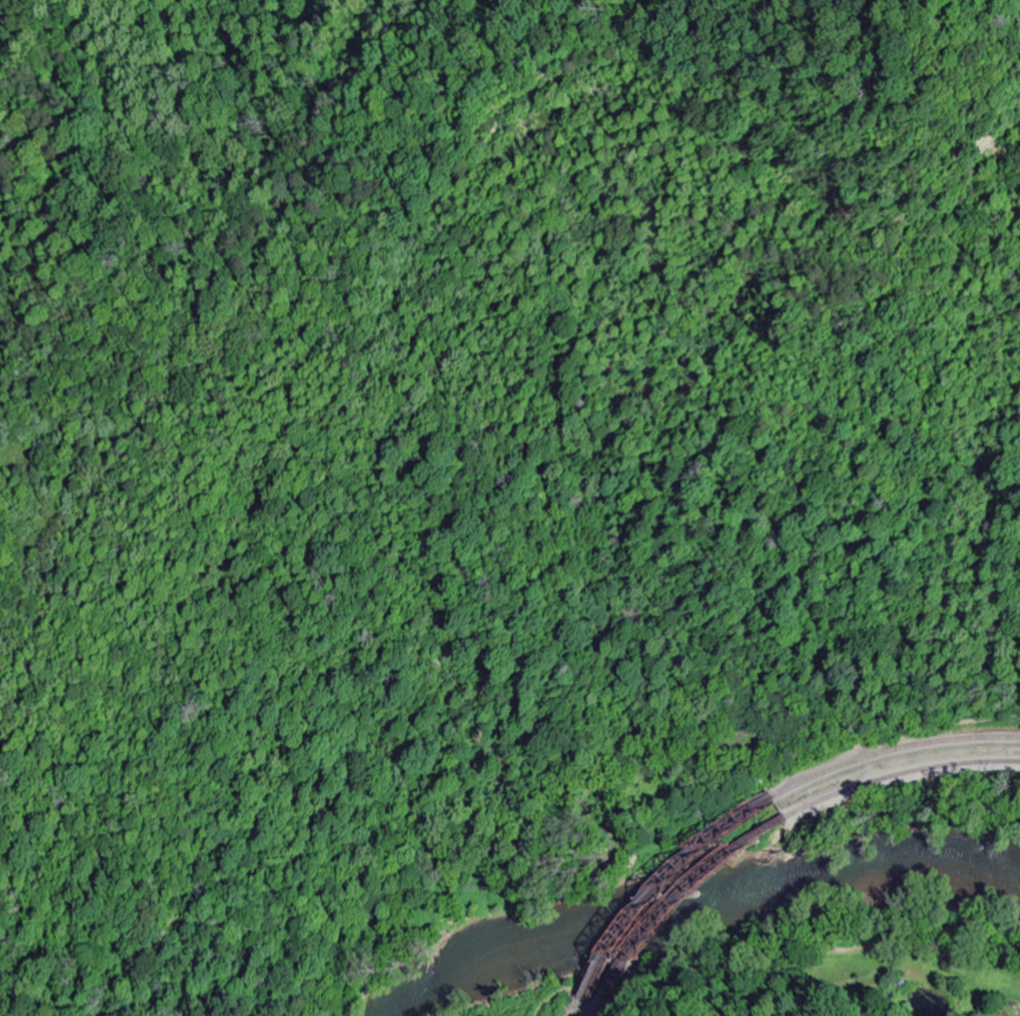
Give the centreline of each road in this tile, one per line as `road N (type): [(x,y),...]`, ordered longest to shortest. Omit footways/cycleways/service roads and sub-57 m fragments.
road 1 (residential): [(780,735),(850,739),(1019,710)]

